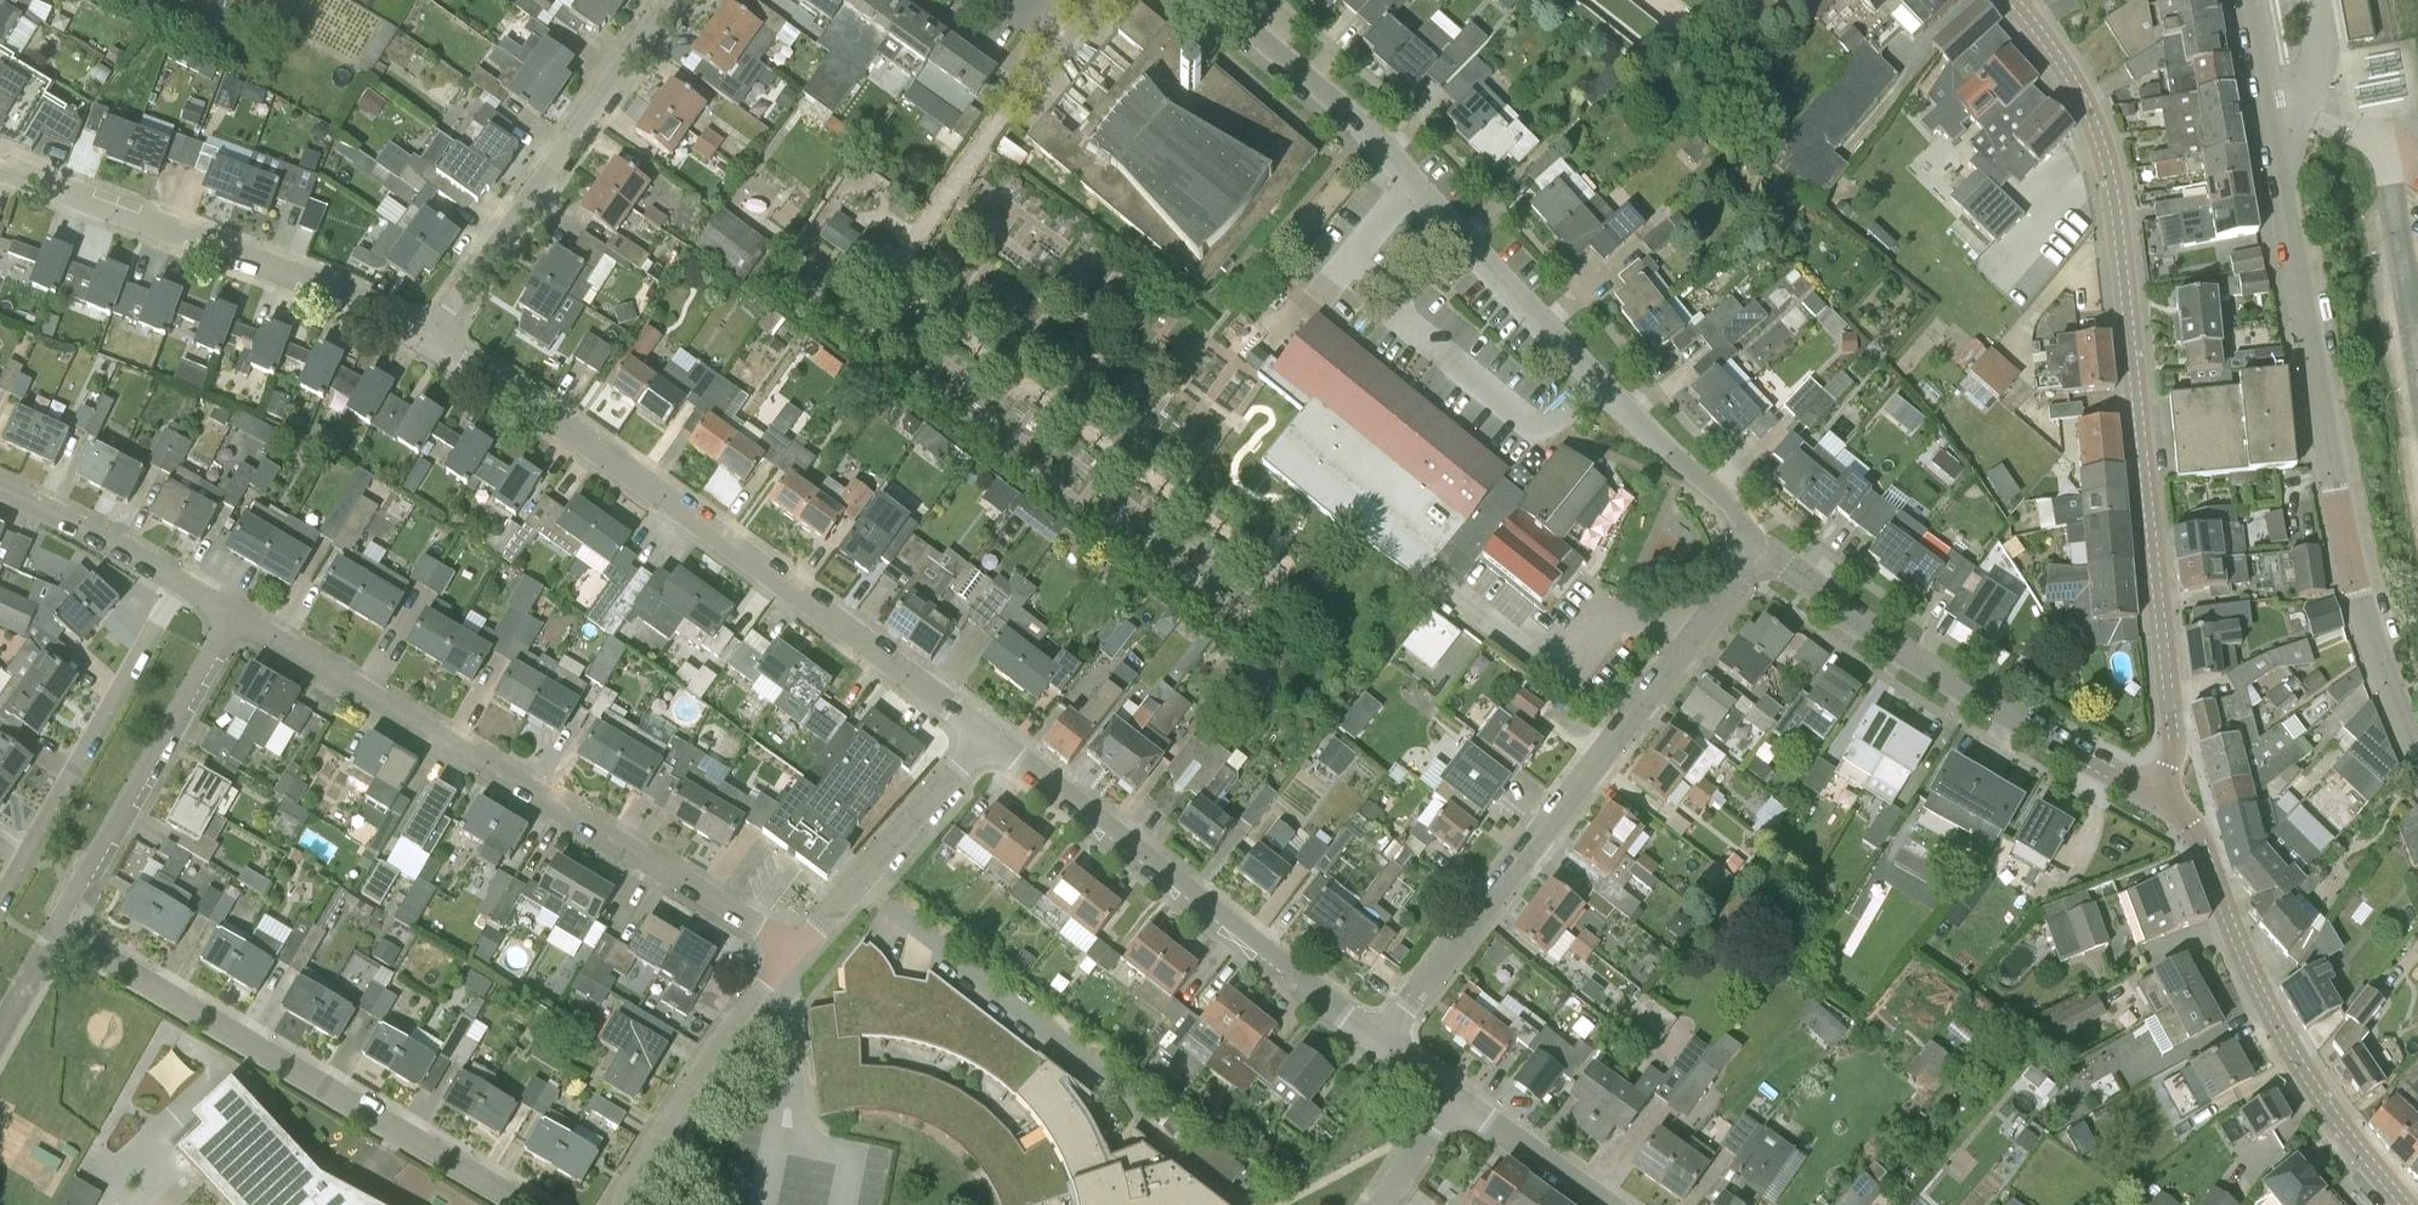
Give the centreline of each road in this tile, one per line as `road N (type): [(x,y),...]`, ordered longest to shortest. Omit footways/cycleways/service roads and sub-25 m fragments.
road 1 (residential): [(234,610),(60,931),(534,1204)]
road 2 (secondary): [(2167,796),(2172,725),(2114,172),(2074,83),(2012,0)]
road 3 (residential): [(1760,550),(1730,503),(1588,379),(1342,104),(1214,0)]
road 4 (residential): [(989,731),(579,431),(434,343)]
road 5 (residential): [(2417,757),(2343,542),(2265,117)]
road 6 (residential): [(791,948),(234,610)]
road 7 (residential): [(1385,1039),(1760,550)]
road 8 (residential): [(1385,1039),(989,731)]
road 9 (residential): [(2167,796),(1992,710),(1881,641),(1760,550)]
road 10 (secondary): [(2405,1204),(2320,1098),(2285,1038),(2196,836),(2167,796)]
road 11 (residential): [(434,343),(321,285),(0,173)]
road 12 (residential): [(434,343),(490,253),(674,0)]
road 13 (residential): [(185,581),(0,903)]
road 14 (residential): [(618,1204),(725,1032),(791,948)]
road 15 (residential): [(791,948),(989,731)]
road 16 (residential): [(185,581),(0,487)]
road 17 (residential): [(1610,1204),(1459,1094)]
road 18 (residential): [(1382,1204),(1459,1094)]

